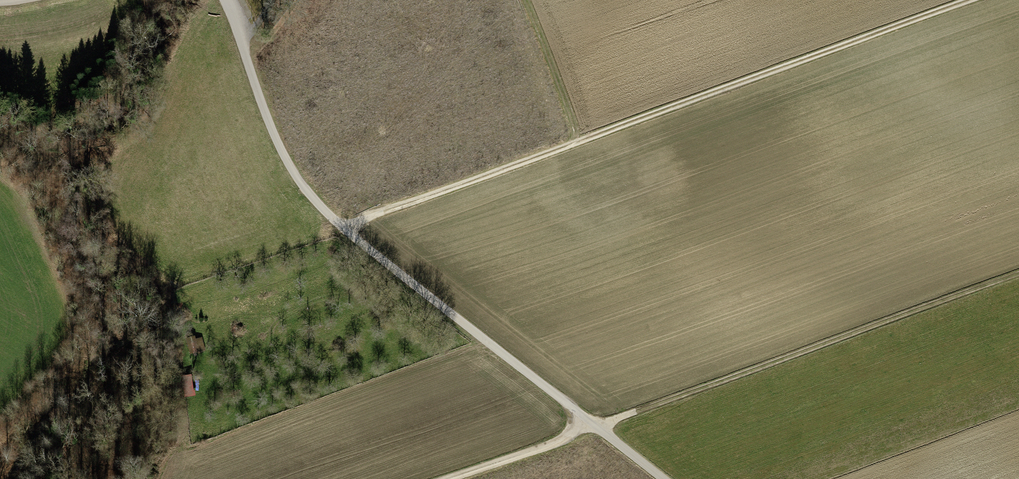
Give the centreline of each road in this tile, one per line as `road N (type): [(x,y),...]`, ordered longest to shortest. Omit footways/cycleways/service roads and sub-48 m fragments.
road 1 (track): [(972,0),(338,227)]
road 2 (track): [(595,429),(1018,275)]
road 3 (track): [(595,429),(441,478)]

